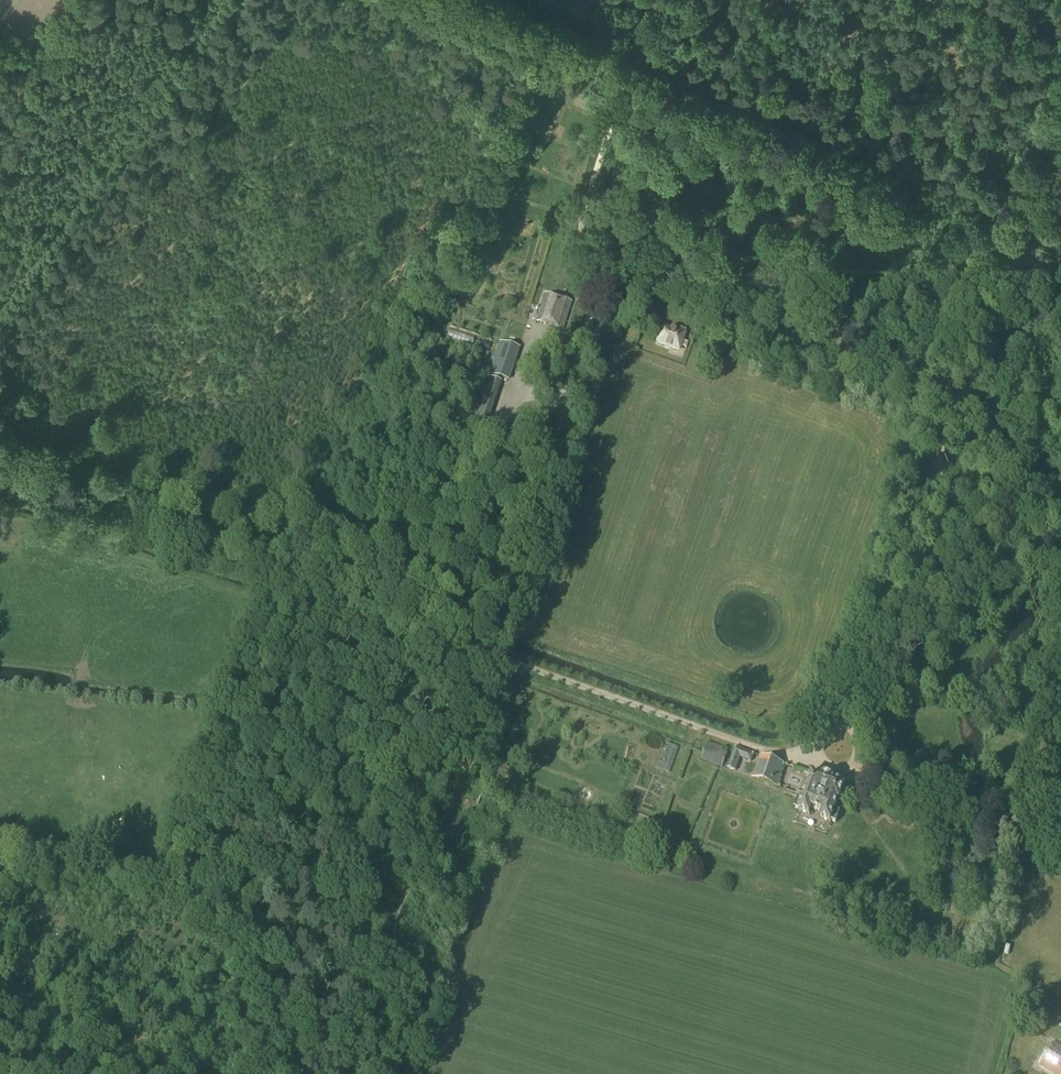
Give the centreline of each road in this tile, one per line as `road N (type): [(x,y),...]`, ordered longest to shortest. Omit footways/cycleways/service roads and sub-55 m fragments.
road 1 (track): [(484,650),(1011,837),(986,960),(1060,993)]
road 2 (unclassified): [(1060,270),(454,0)]
road 3 (track): [(857,705),(1060,114)]
road 4 (track): [(276,1073),(189,831),(277,577)]
road 5 (unclassified): [(214,0),(0,301)]
road 6 (track): [(277,577),(0,480)]
road 7 (track): [(1060,627),(1011,837),(1060,854)]
road 8 (track): [(277,577),(484,650)]

